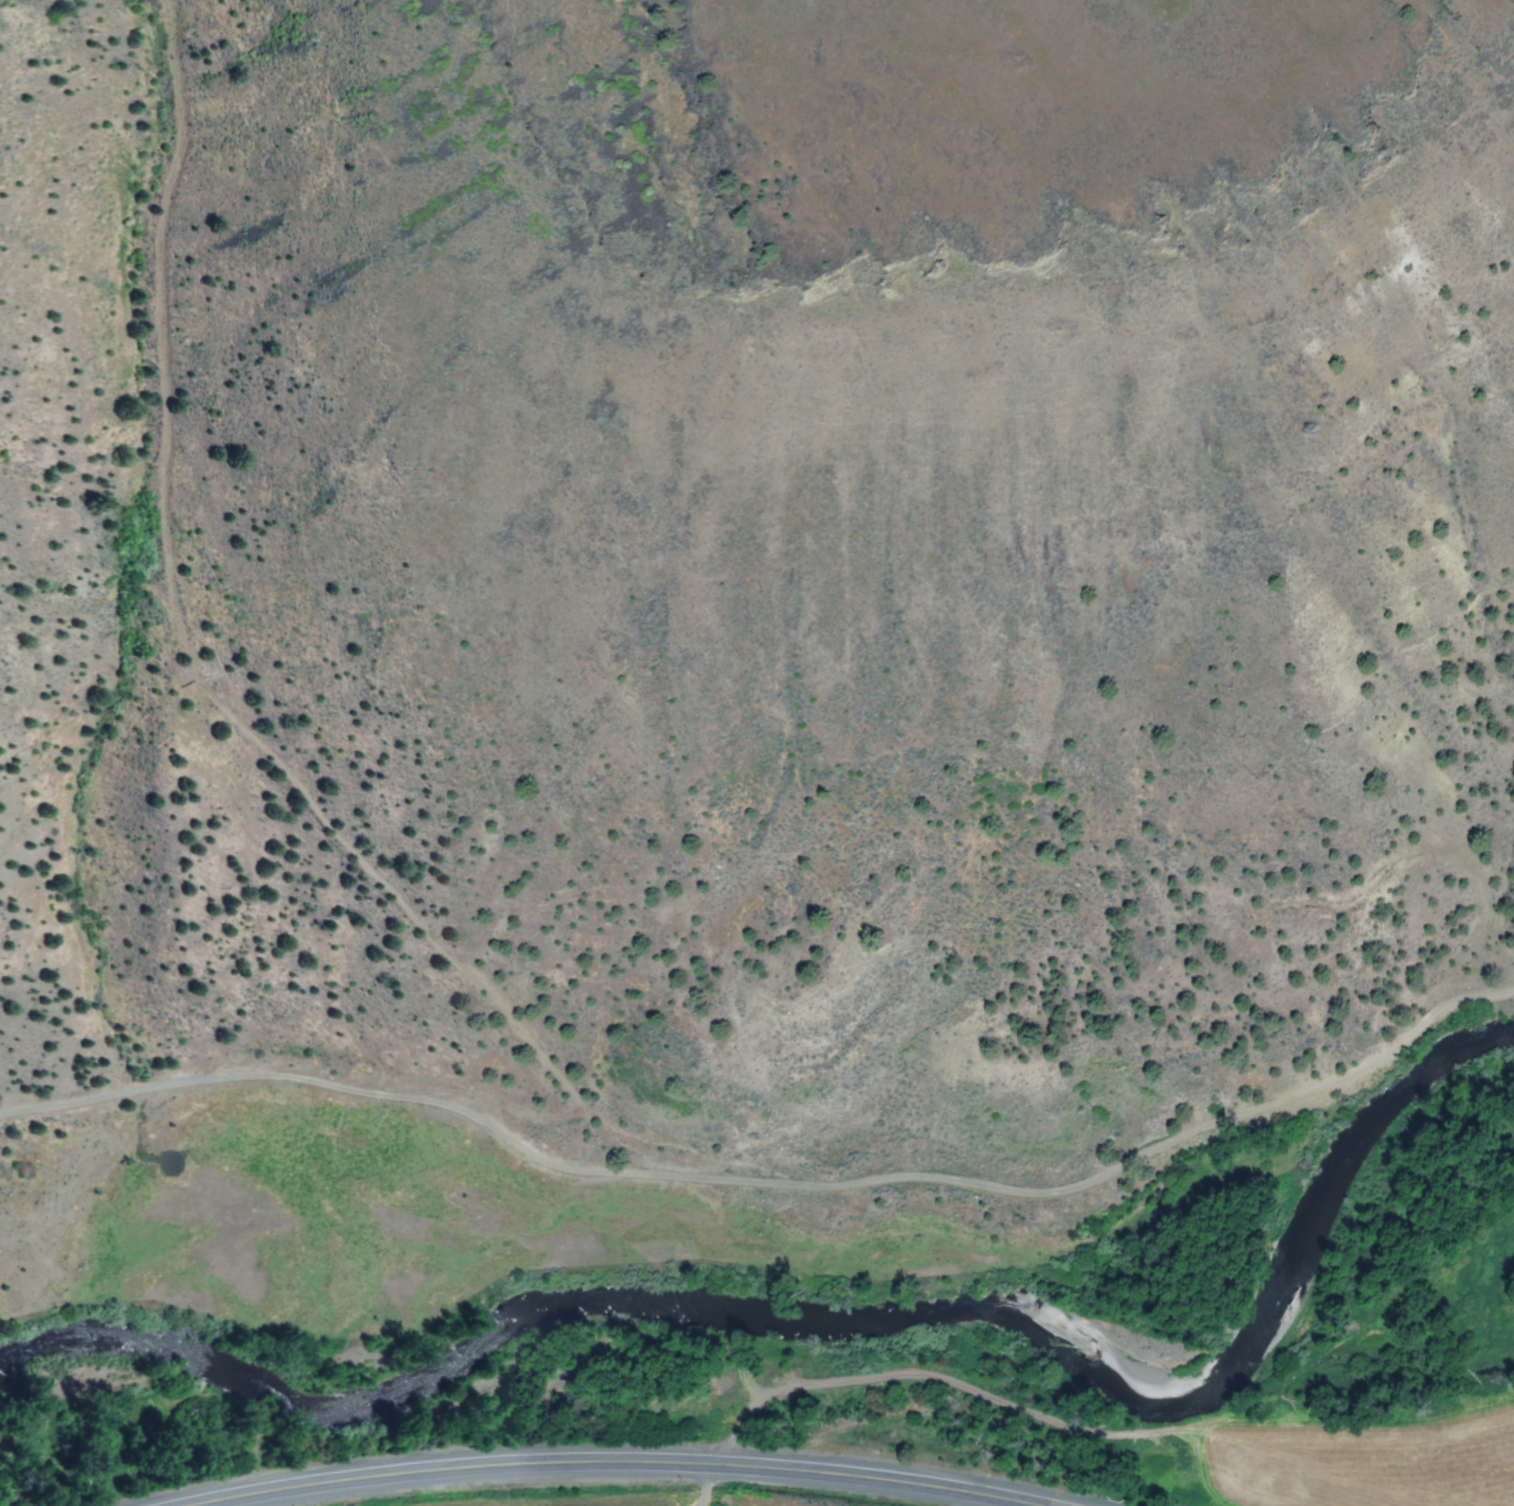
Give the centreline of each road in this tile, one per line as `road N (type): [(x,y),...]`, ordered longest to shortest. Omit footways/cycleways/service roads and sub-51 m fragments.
road 1 (primary): [(174,1505),(395,1471),(579,1461),(939,1480),(1069,1505)]

